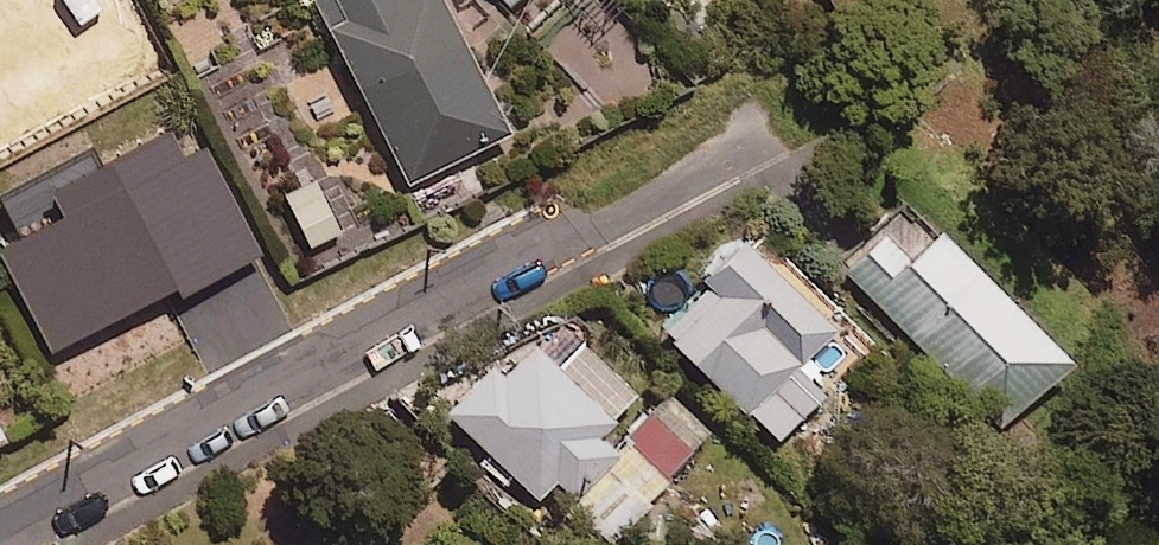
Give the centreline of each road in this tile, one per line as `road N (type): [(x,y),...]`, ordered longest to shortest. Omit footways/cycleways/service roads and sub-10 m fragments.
road 1 (residential): [(0,528),(749,137)]

